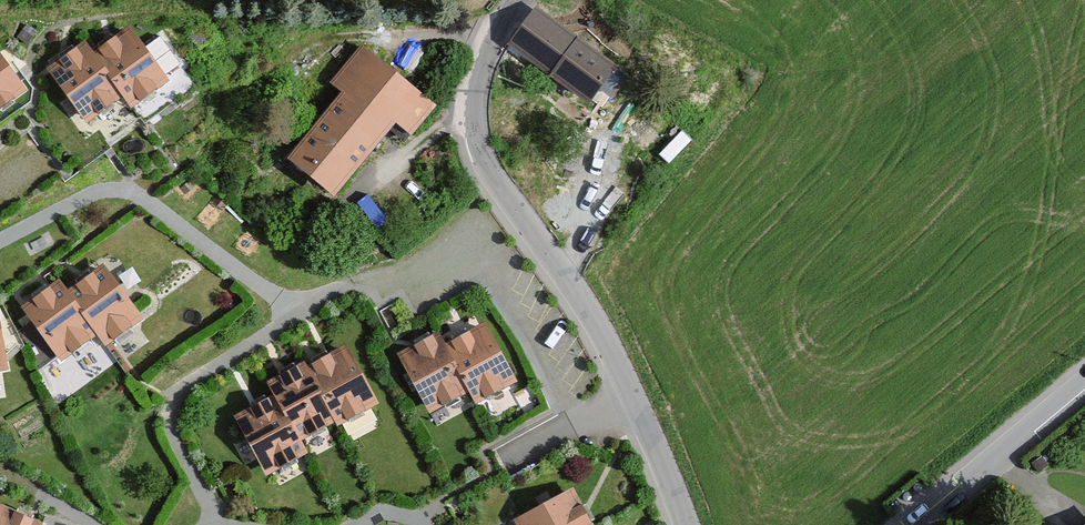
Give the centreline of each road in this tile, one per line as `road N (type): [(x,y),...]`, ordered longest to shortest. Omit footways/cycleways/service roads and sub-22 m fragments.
road 1 (residential): [(519,0),(482,64),(476,133),(497,176),(587,307),(684,524)]
road 2 (residential): [(914,524),(1084,381)]

